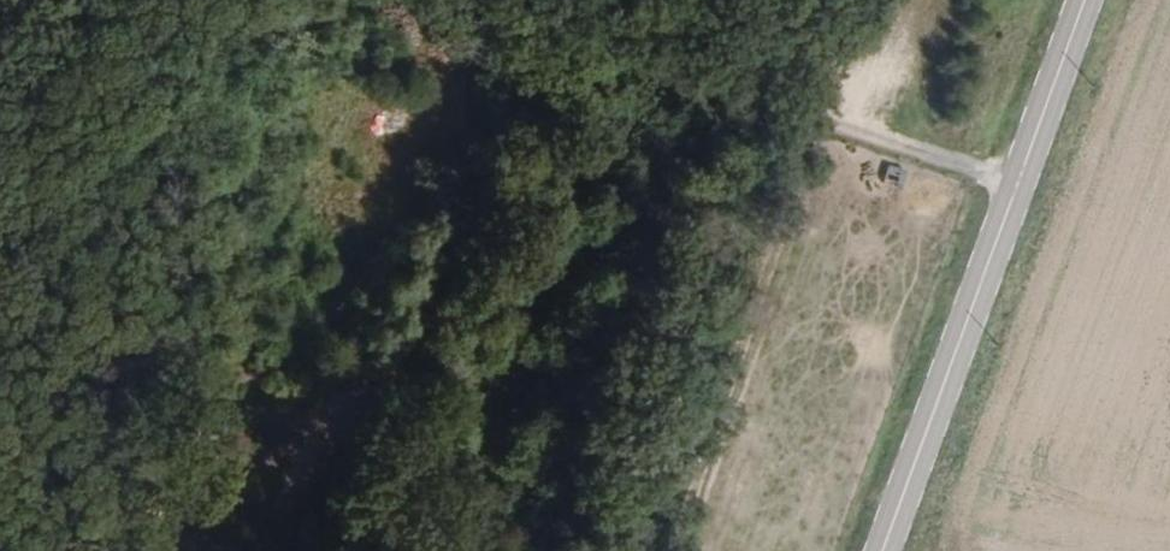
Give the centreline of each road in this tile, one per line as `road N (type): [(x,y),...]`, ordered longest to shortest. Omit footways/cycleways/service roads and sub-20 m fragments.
road 1 (primary): [(881,550),(1079,0)]
road 2 (track): [(1014,182),(459,0)]
road 3 (residential): [(232,550),(337,395)]

